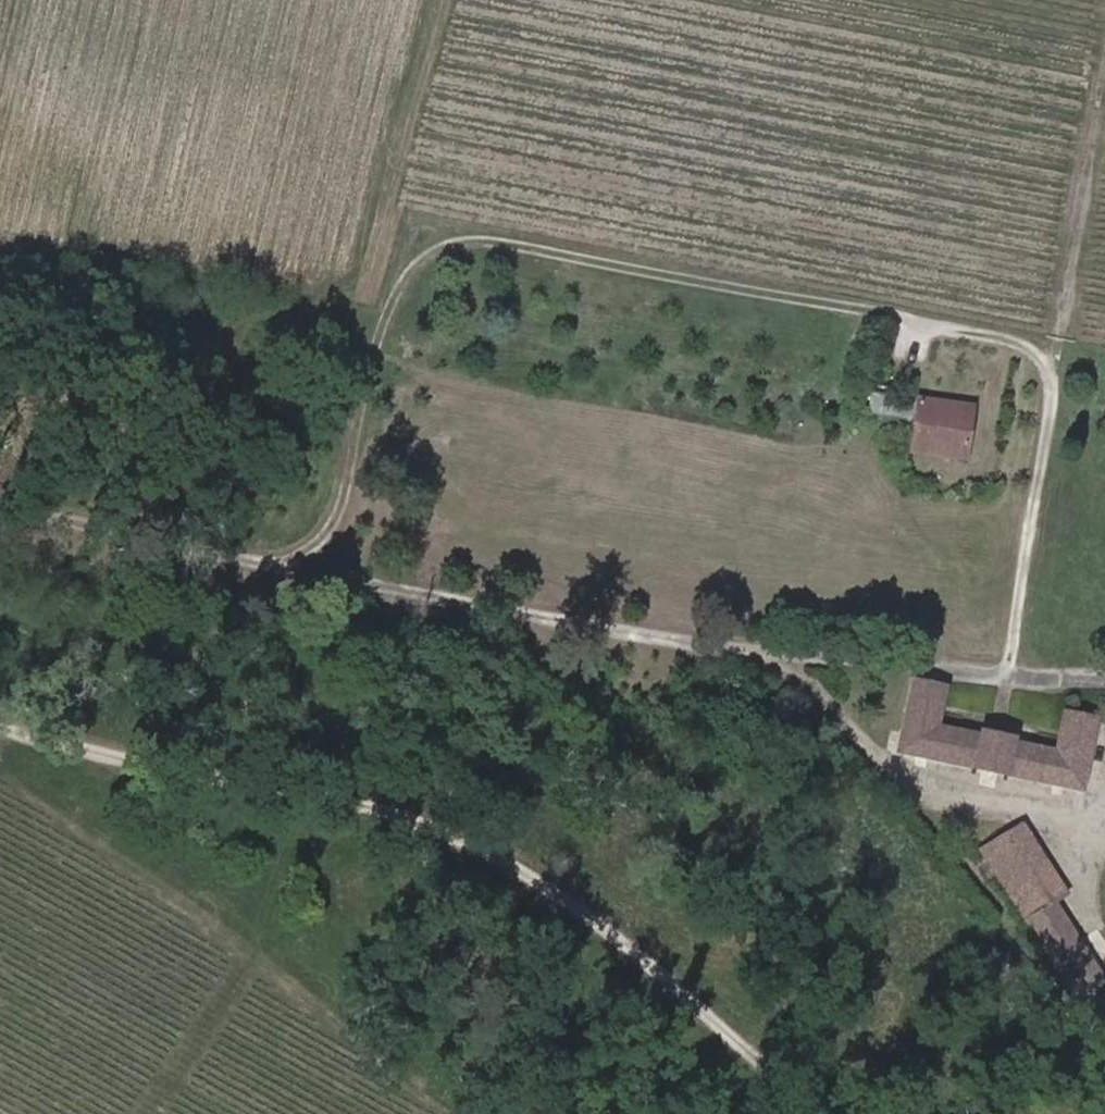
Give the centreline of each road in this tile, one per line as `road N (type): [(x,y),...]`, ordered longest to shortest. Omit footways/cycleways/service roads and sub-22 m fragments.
road 1 (track): [(445,0),(390,198),(338,288),(85,254),(0,256)]
road 2 (track): [(1104,101),(1066,329)]

